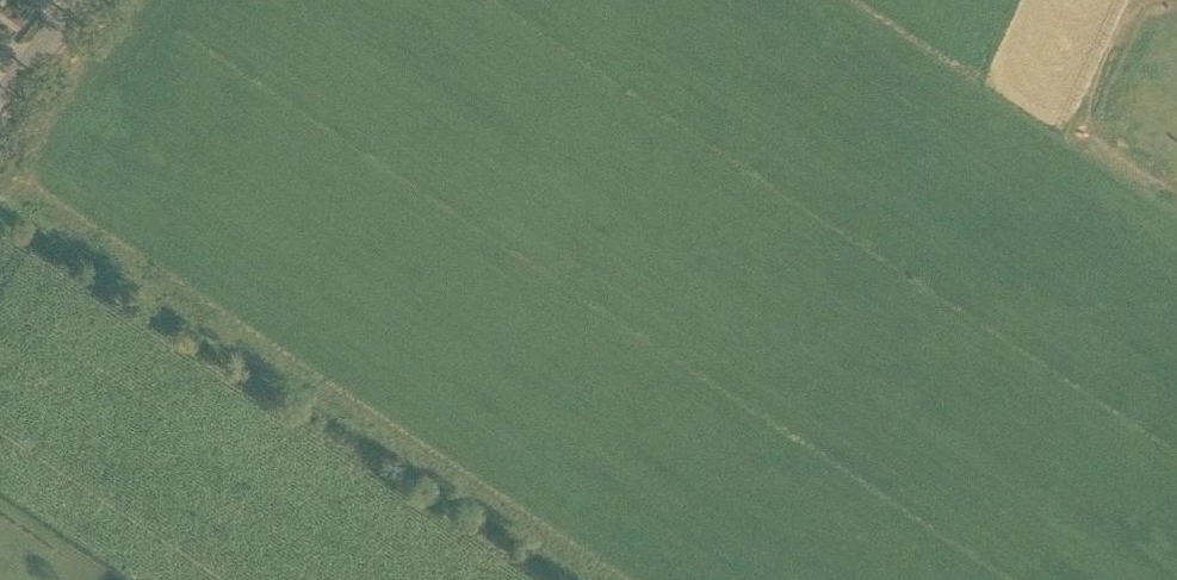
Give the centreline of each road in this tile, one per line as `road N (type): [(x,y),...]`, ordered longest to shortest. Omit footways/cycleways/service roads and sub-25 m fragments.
road 1 (unclassified): [(0,99),(79,0)]

